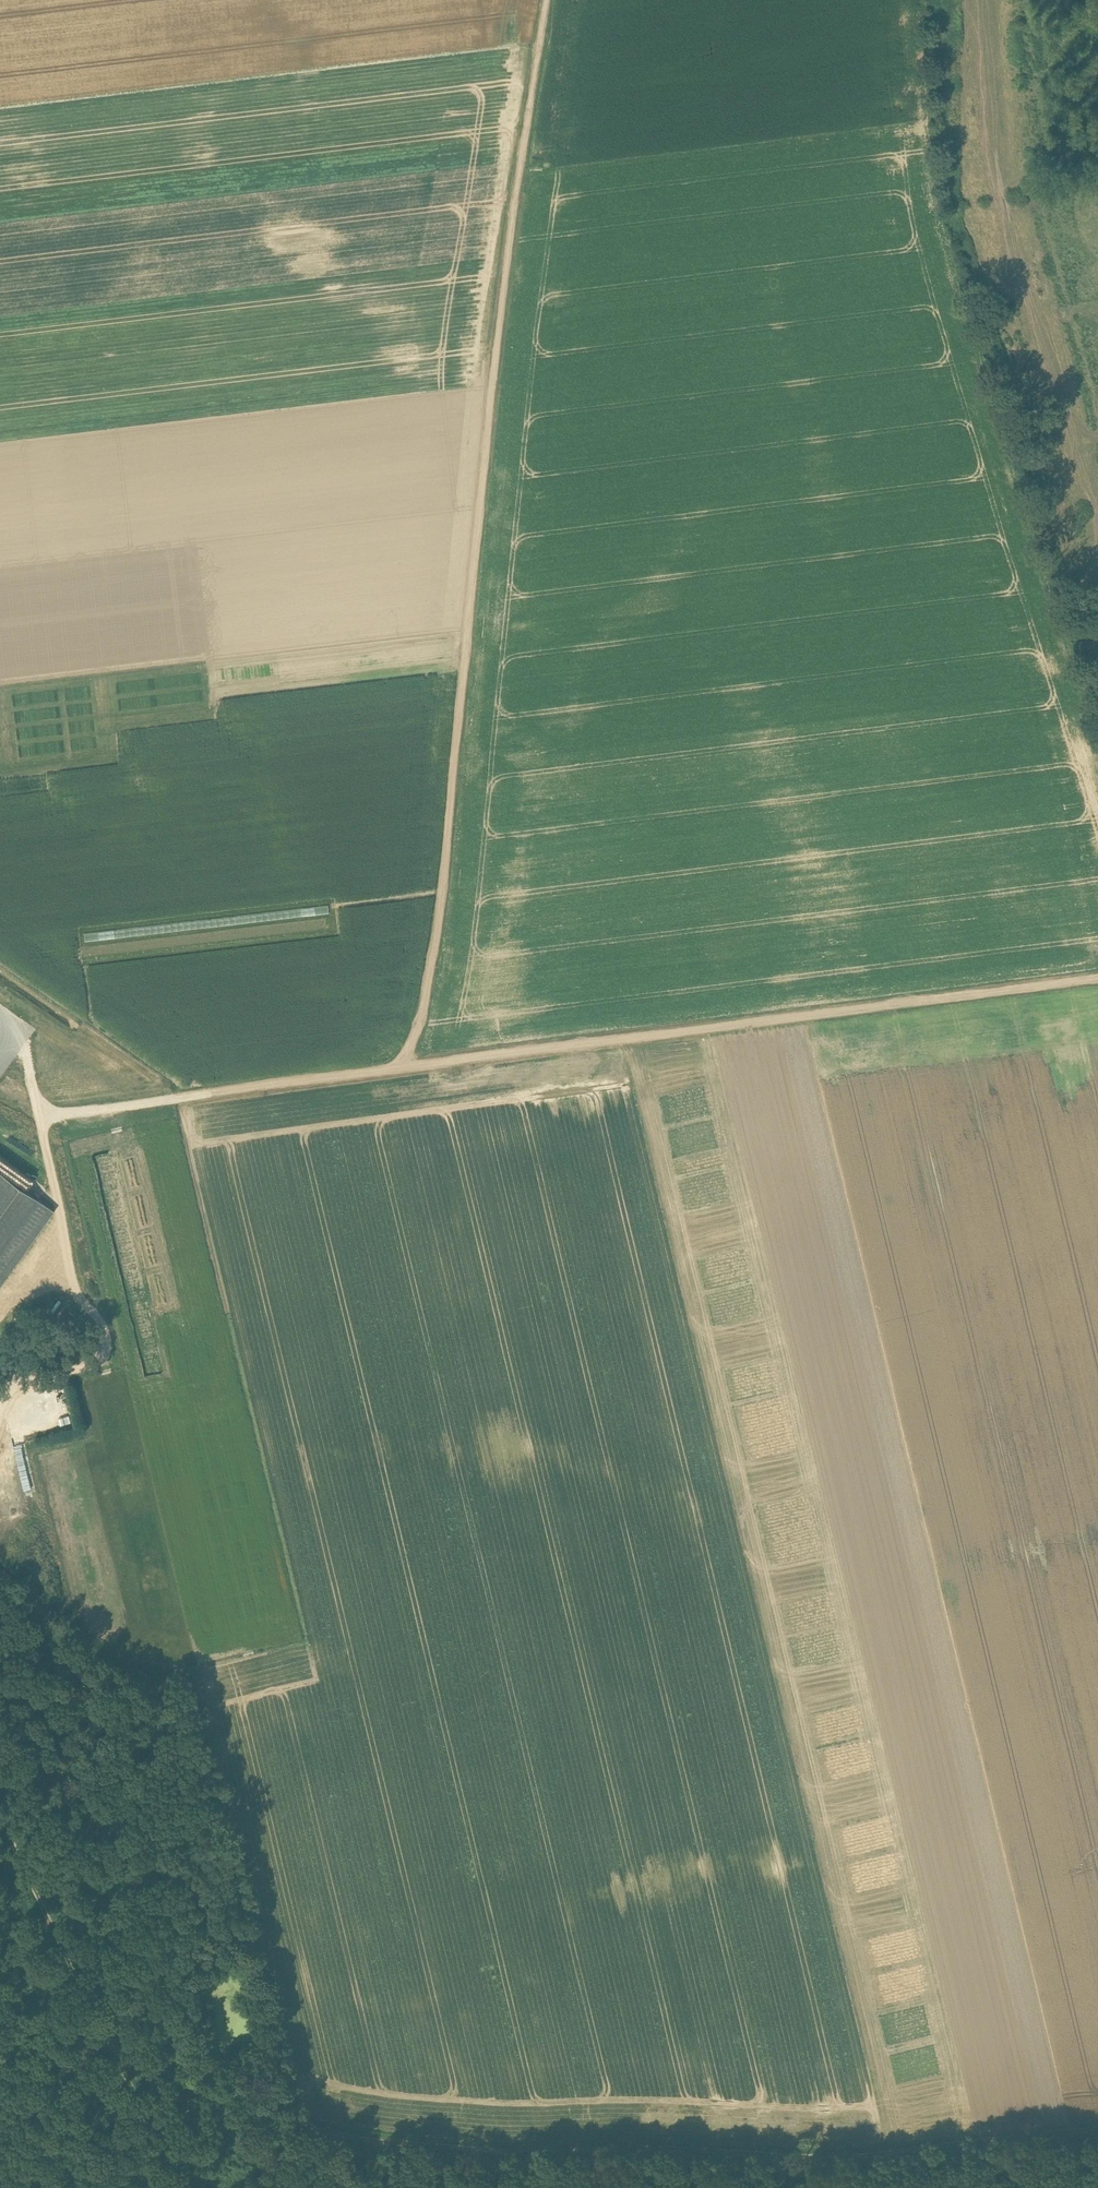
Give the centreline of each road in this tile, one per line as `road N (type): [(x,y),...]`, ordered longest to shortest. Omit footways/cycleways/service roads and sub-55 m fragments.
road 1 (track): [(401,1068),(434,943),(495,367),(551,0)]
road 2 (track): [(119,2069),(171,2076),(305,2132),(389,2149),(859,2161),(1097,2134)]
road 3 (track): [(1097,979),(401,1068)]
road 4 (track): [(401,1068),(38,1113),(15,1028)]
road 5 (track): [(0,1830),(119,2069),(203,2187)]

